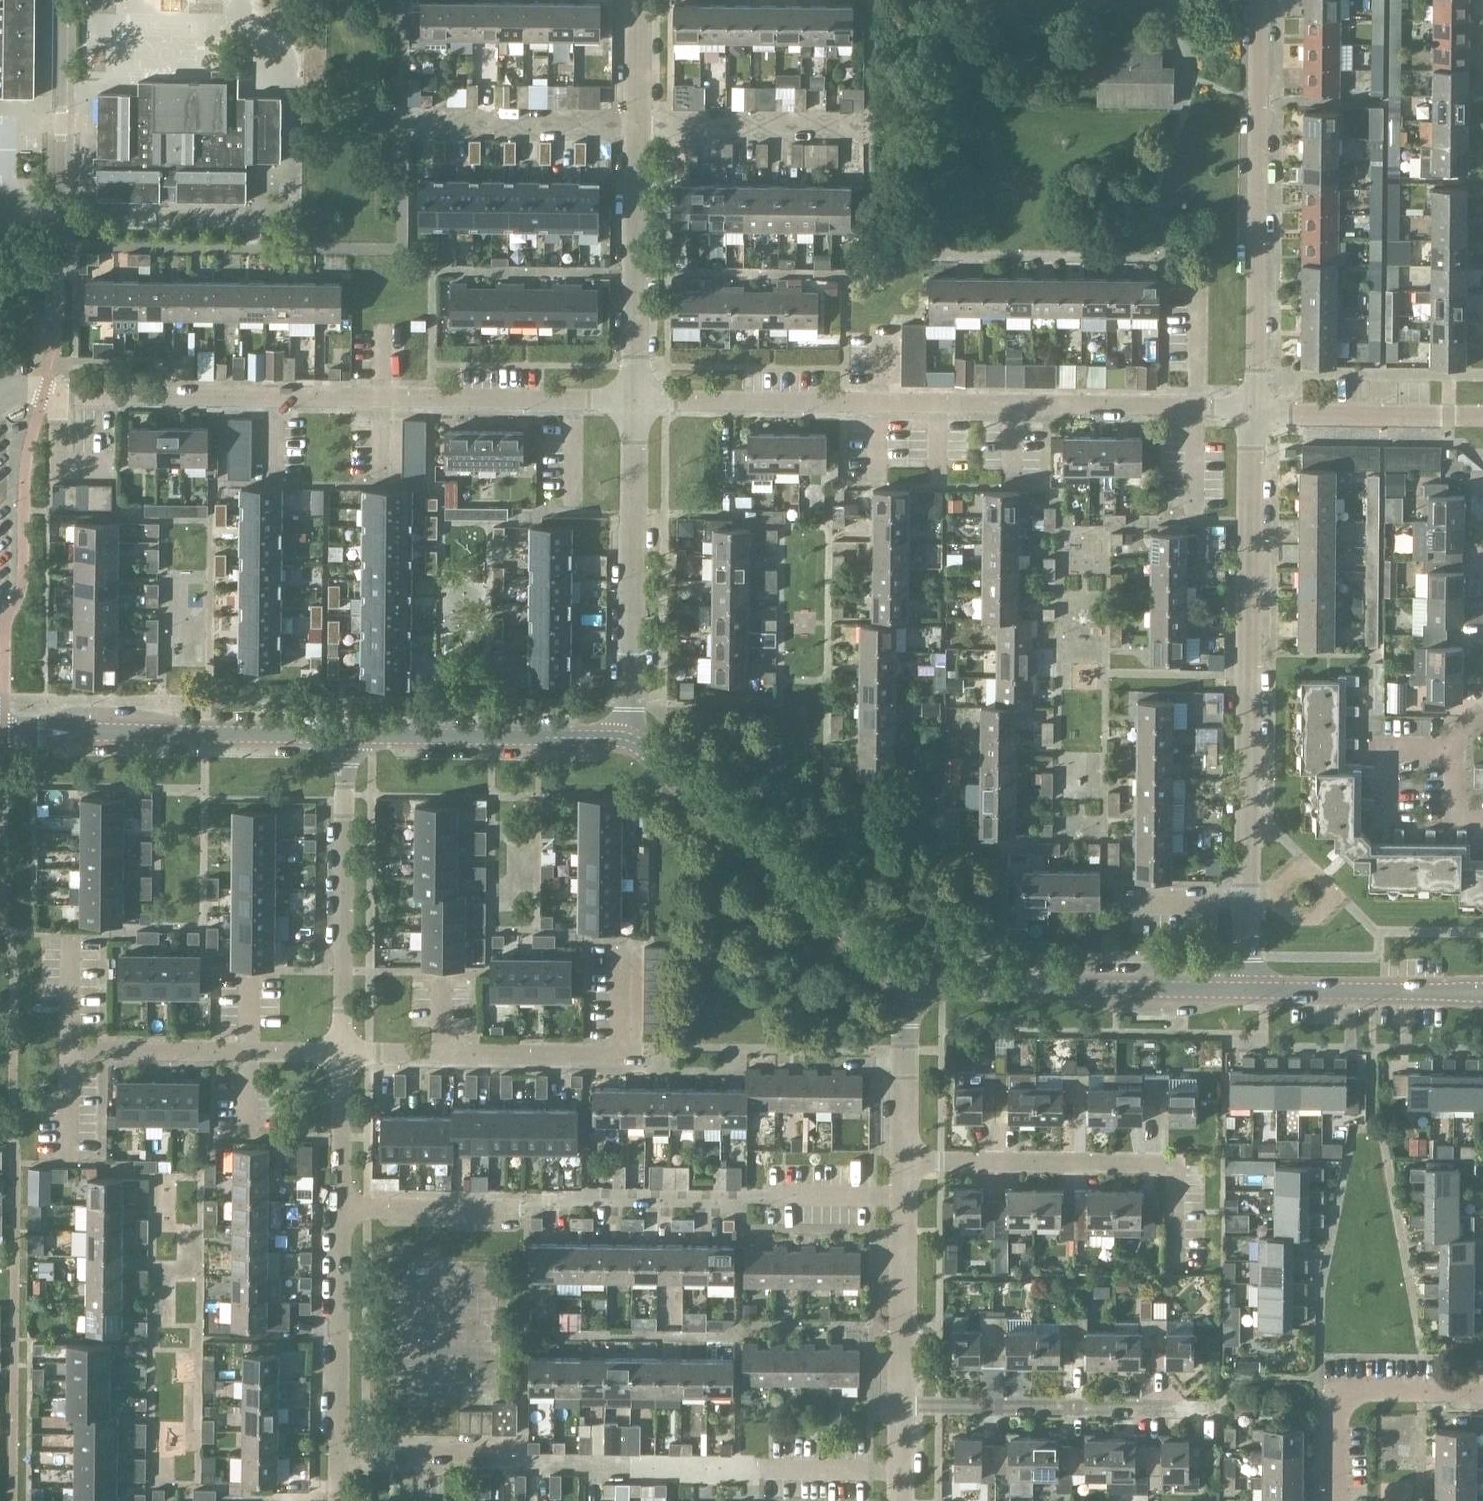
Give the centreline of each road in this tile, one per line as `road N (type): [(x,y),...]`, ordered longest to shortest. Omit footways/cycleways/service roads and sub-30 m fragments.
road 1 (residential): [(1252,411),(634,400)]
road 2 (residential): [(634,400),(44,391)]
road 3 (unclassified): [(1245,989),(1252,411)]
road 4 (unclassified): [(1252,411),(1259,0)]
road 5 (residential): [(1174,1273),(1176,1164),(904,1161)]
road 6 (tertiary): [(911,985),(623,738)]
road 7 (residential): [(623,738),(632,704),(634,400)]
road 8 (tertiary): [(1245,989),(911,985)]
road 9 (residential): [(342,1052),(345,735)]
road 10 (residential): [(1218,1407),(901,1405)]
road 11 (residential): [(342,1052),(634,1055)]
road 12 (tertiary): [(623,738),(345,735)]
road 13 (residential): [(634,400),(637,124)]
road 14 (residential): [(69,1049),(342,1052)]
road 15 (tertiary): [(345,735),(82,733)]
road 16 (residential): [(1334,1500),(1335,1391),(1482,1392)]
road 17 (residential): [(338,1452),(340,1209)]
road 18 (residential): [(1482,415),(1252,411)]
road 19 (residential): [(637,124),(408,121)]
road 20 (residential): [(863,127),(637,124)]
road 21 (tertiary): [(1471,991),(1245,989)]
road 22 (unclassified): [(901,1405),(904,1197)]
road 23 (residential): [(340,1209),(519,1210)]
road 24 (residential): [(516,1460),(338,1452)]
road 25 (unclassified): [(904,1161),(911,985)]
road 26 (residential): [(340,1209),(342,1052)]
road 27 (residential): [(1385,825),(1385,749),(1454,749)]
road 28 (residential): [(762,1196),(904,1197)]
road 29 (residential): [(900,1470),(760,1469)]
road 30 (residential): [(637,124),(638,0)]

